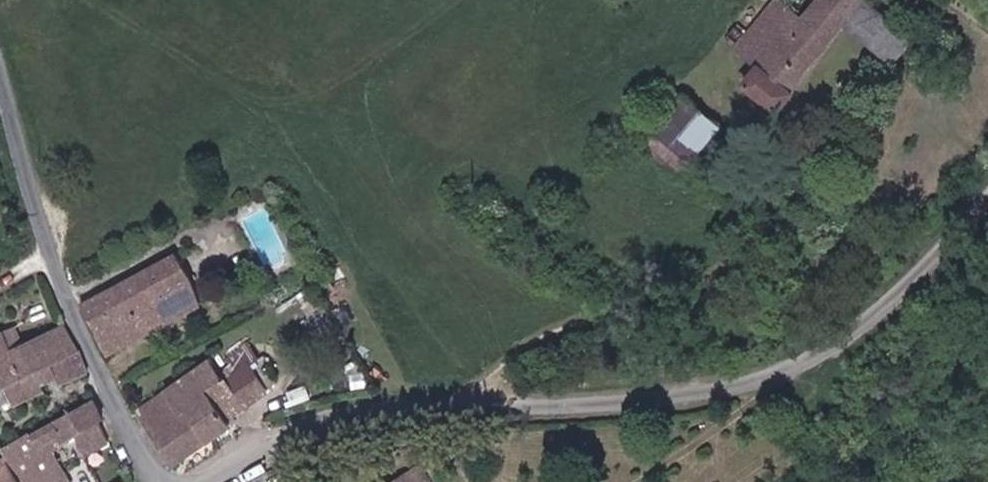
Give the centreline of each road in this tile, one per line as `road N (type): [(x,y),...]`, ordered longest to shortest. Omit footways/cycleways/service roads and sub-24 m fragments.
road 1 (unclassified): [(987,195),(909,279),(836,338),(780,368),(710,390),(610,404),(442,404),(336,419),(219,481)]
road 2 (unclassified): [(170,481),(71,294),(0,60)]

